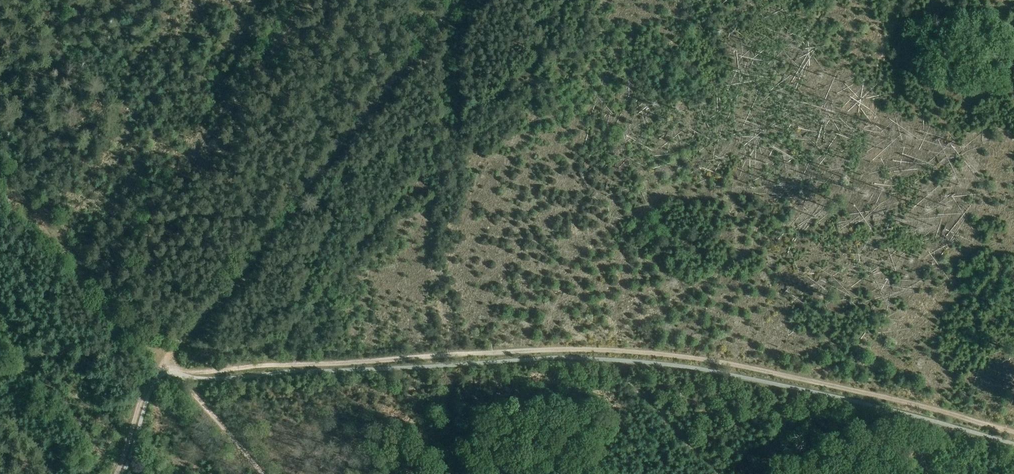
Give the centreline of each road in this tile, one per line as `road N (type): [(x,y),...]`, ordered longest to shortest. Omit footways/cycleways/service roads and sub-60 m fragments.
road 1 (track): [(168,364),(211,371),(571,348),(690,356),(1013,432)]
road 2 (track): [(168,364),(457,0)]
road 3 (track): [(261,473),(0,173)]
road 4 (track): [(168,364),(145,388),(117,473)]

